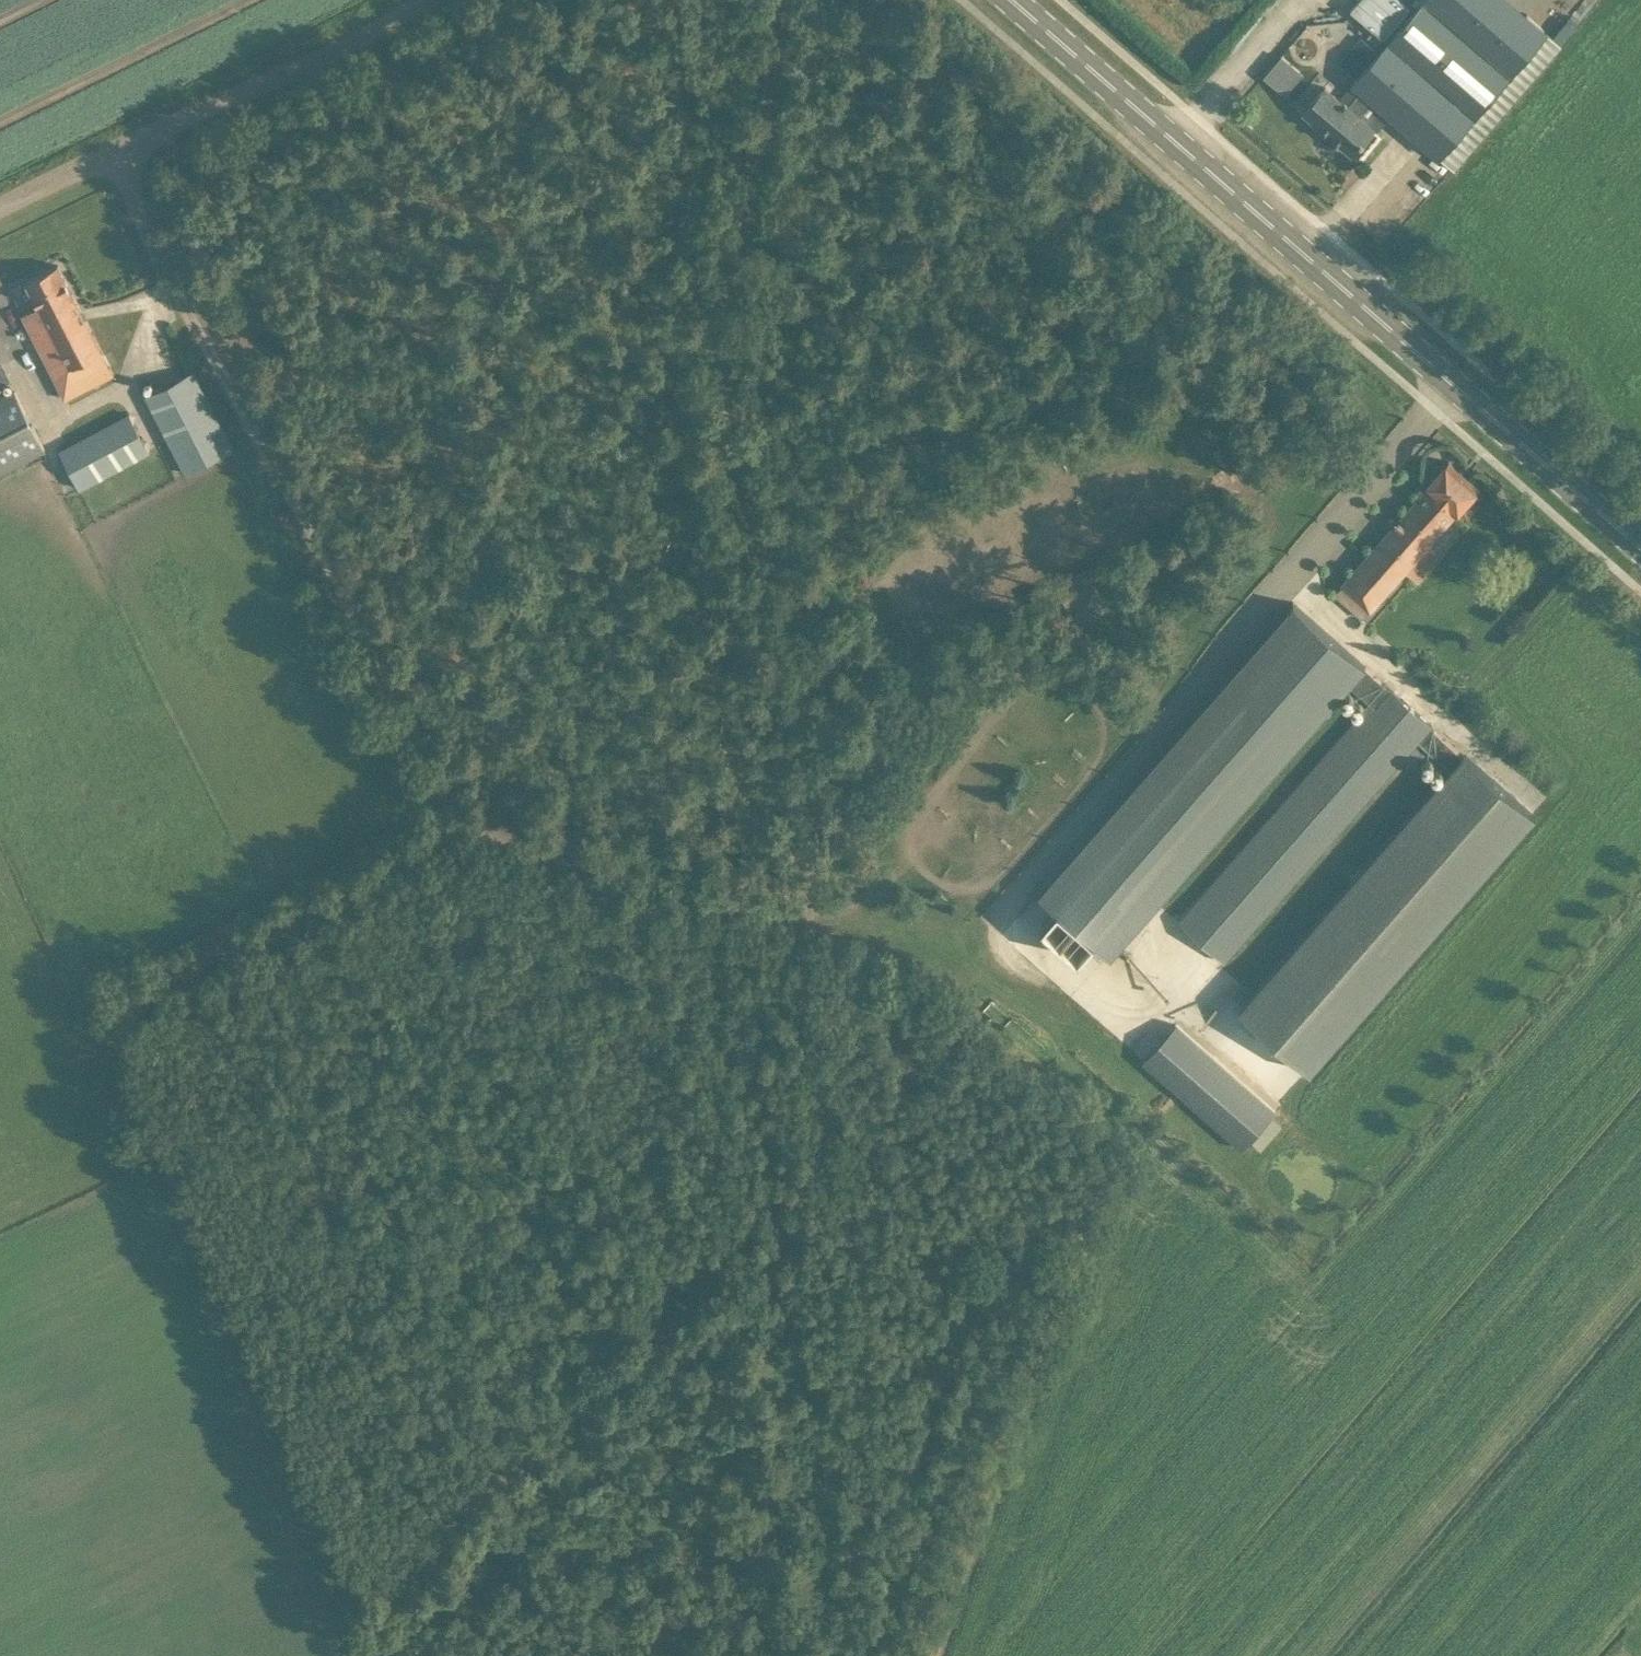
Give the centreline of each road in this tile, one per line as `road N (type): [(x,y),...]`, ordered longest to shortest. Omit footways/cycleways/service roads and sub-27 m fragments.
road 1 (track): [(848,1655),(864,1282),(834,1169),(814,1026),(808,694),(785,577),(728,414),(730,317),(787,0)]
road 2 (track): [(446,811),(419,853),(152,990),(138,1004),(124,1044),(126,1070),(376,1655)]
road 3 (primary): [(1640,545),(1016,0)]
road 4 (track): [(446,811),(113,156)]
road 5 (track): [(931,950),(544,851),(446,811)]
road 6 (unclassified): [(0,211),(427,0)]

